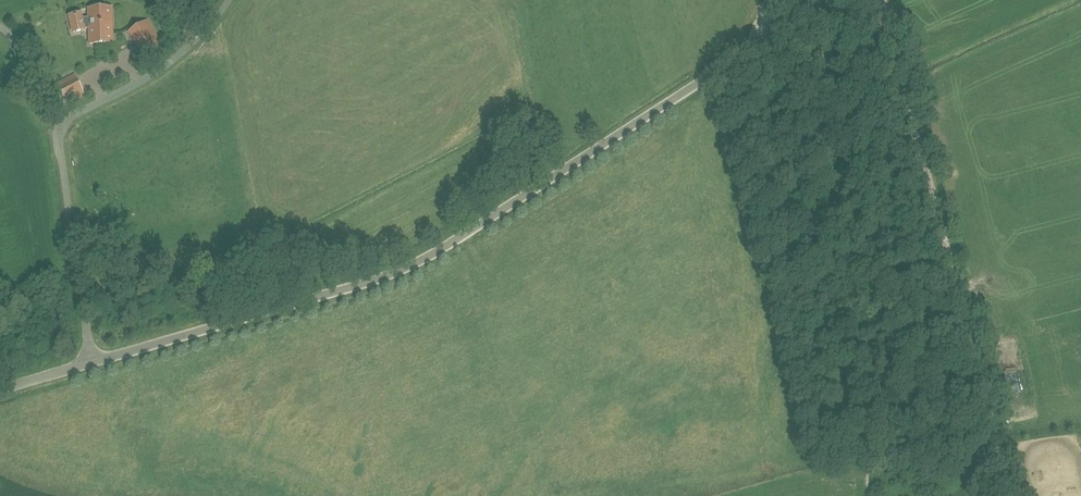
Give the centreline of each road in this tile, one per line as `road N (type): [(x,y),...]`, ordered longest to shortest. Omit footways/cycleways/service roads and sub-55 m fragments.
road 1 (unclassified): [(91,364),(411,266),(828,0)]
road 2 (track): [(996,428),(880,0)]
road 3 (unclassified): [(91,364),(60,122)]
road 4 (unclassified): [(60,122),(165,66),(229,0)]

